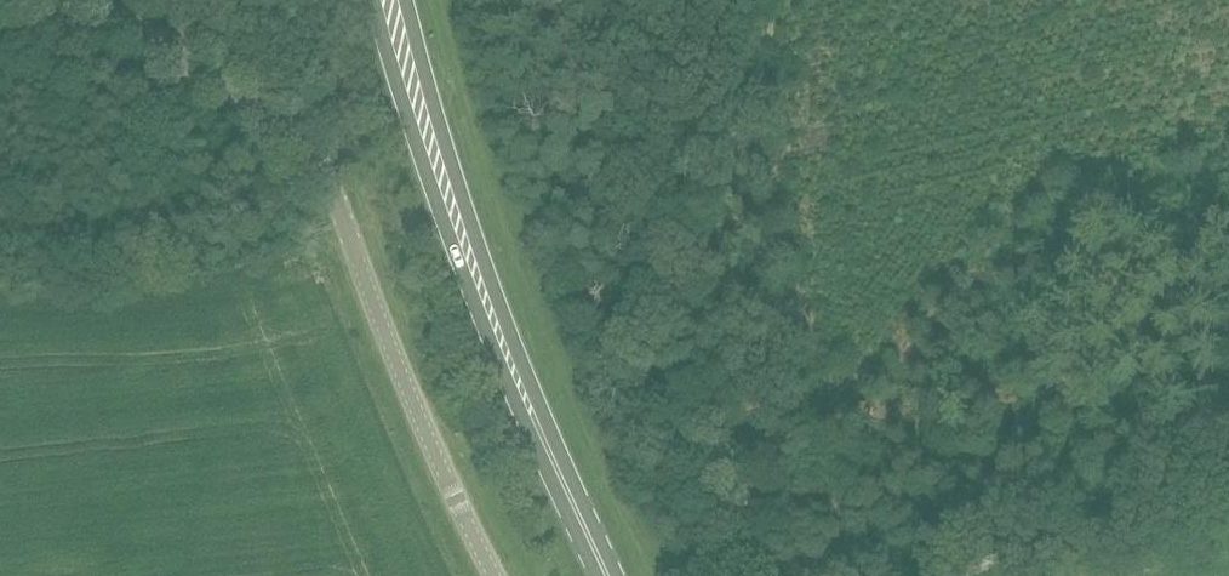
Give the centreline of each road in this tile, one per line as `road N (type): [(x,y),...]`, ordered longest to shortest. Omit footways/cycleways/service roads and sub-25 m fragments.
road 1 (unclassified): [(496,575),(428,442),(329,178),(286,130),(89,0)]
road 2 (primary): [(606,575),(518,386),(458,227),(392,0)]
road 3 (unclassified): [(966,575),(1228,481)]

